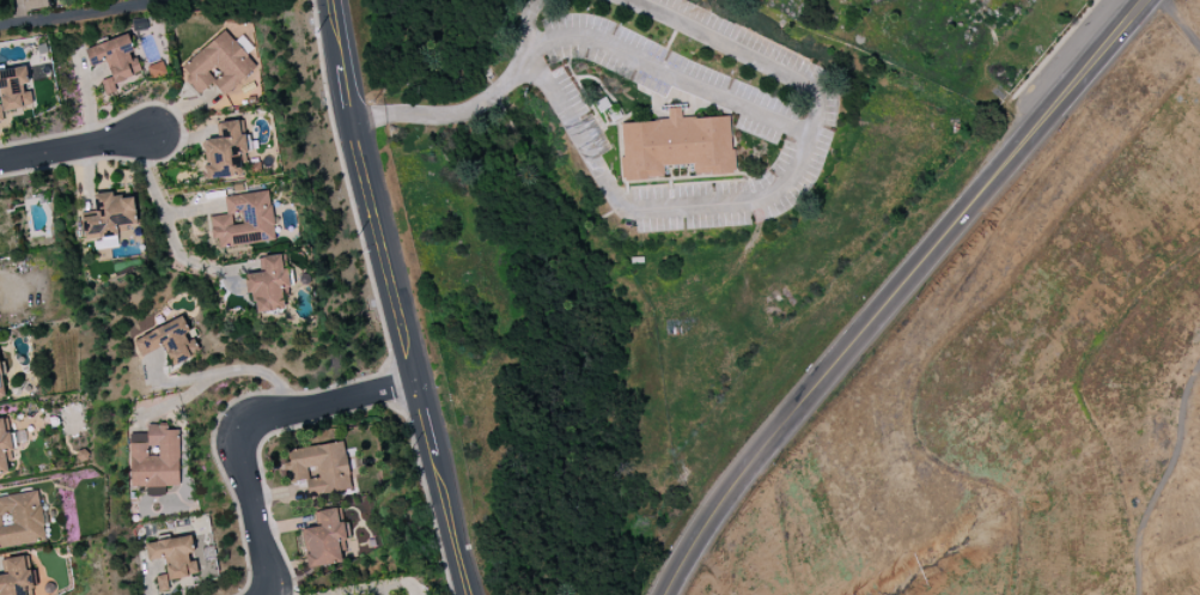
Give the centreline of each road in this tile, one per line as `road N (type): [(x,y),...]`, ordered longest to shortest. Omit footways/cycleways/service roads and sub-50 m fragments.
road 1 (secondary): [(668,594),(729,496),(1148,0)]
road 2 (residential): [(334,0),(361,148),(473,594)]
road 3 (residential): [(420,382),(263,413),(242,427),(239,461),(268,581),(260,594)]
road 4 (residential): [(0,29),(180,0)]
road 5 (residential): [(0,162),(141,138)]

